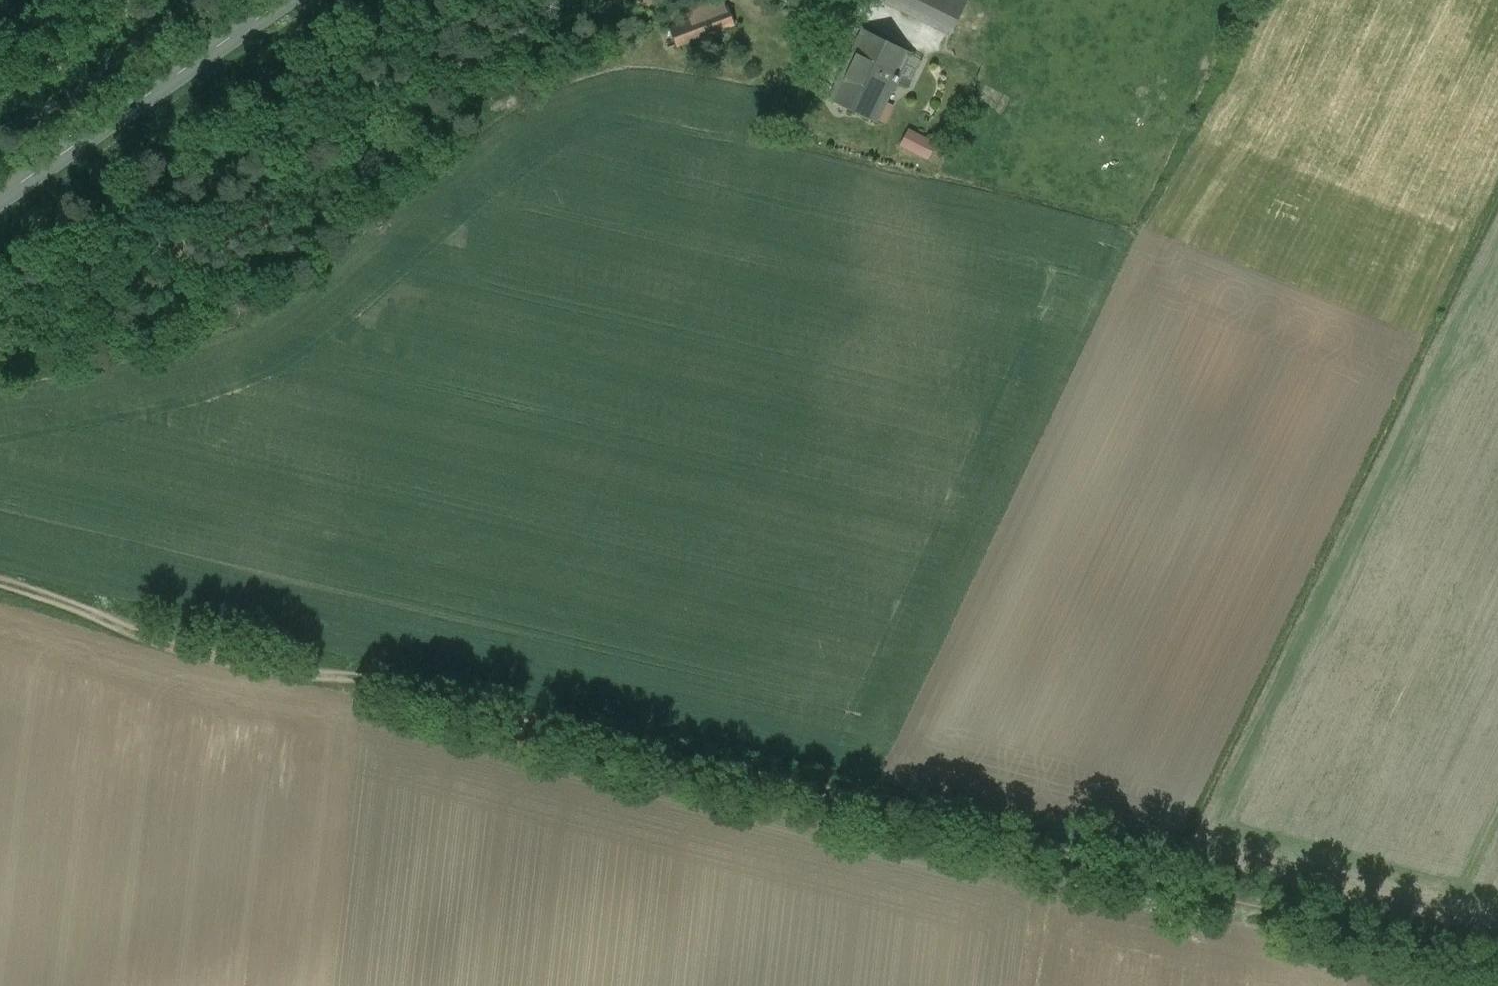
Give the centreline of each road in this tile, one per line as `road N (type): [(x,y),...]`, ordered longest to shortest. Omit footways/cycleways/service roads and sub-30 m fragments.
road 1 (track): [(0,587),(172,643),(326,676),(388,680),(1497,961)]
road 2 (tertiary): [(0,198),(302,0)]

